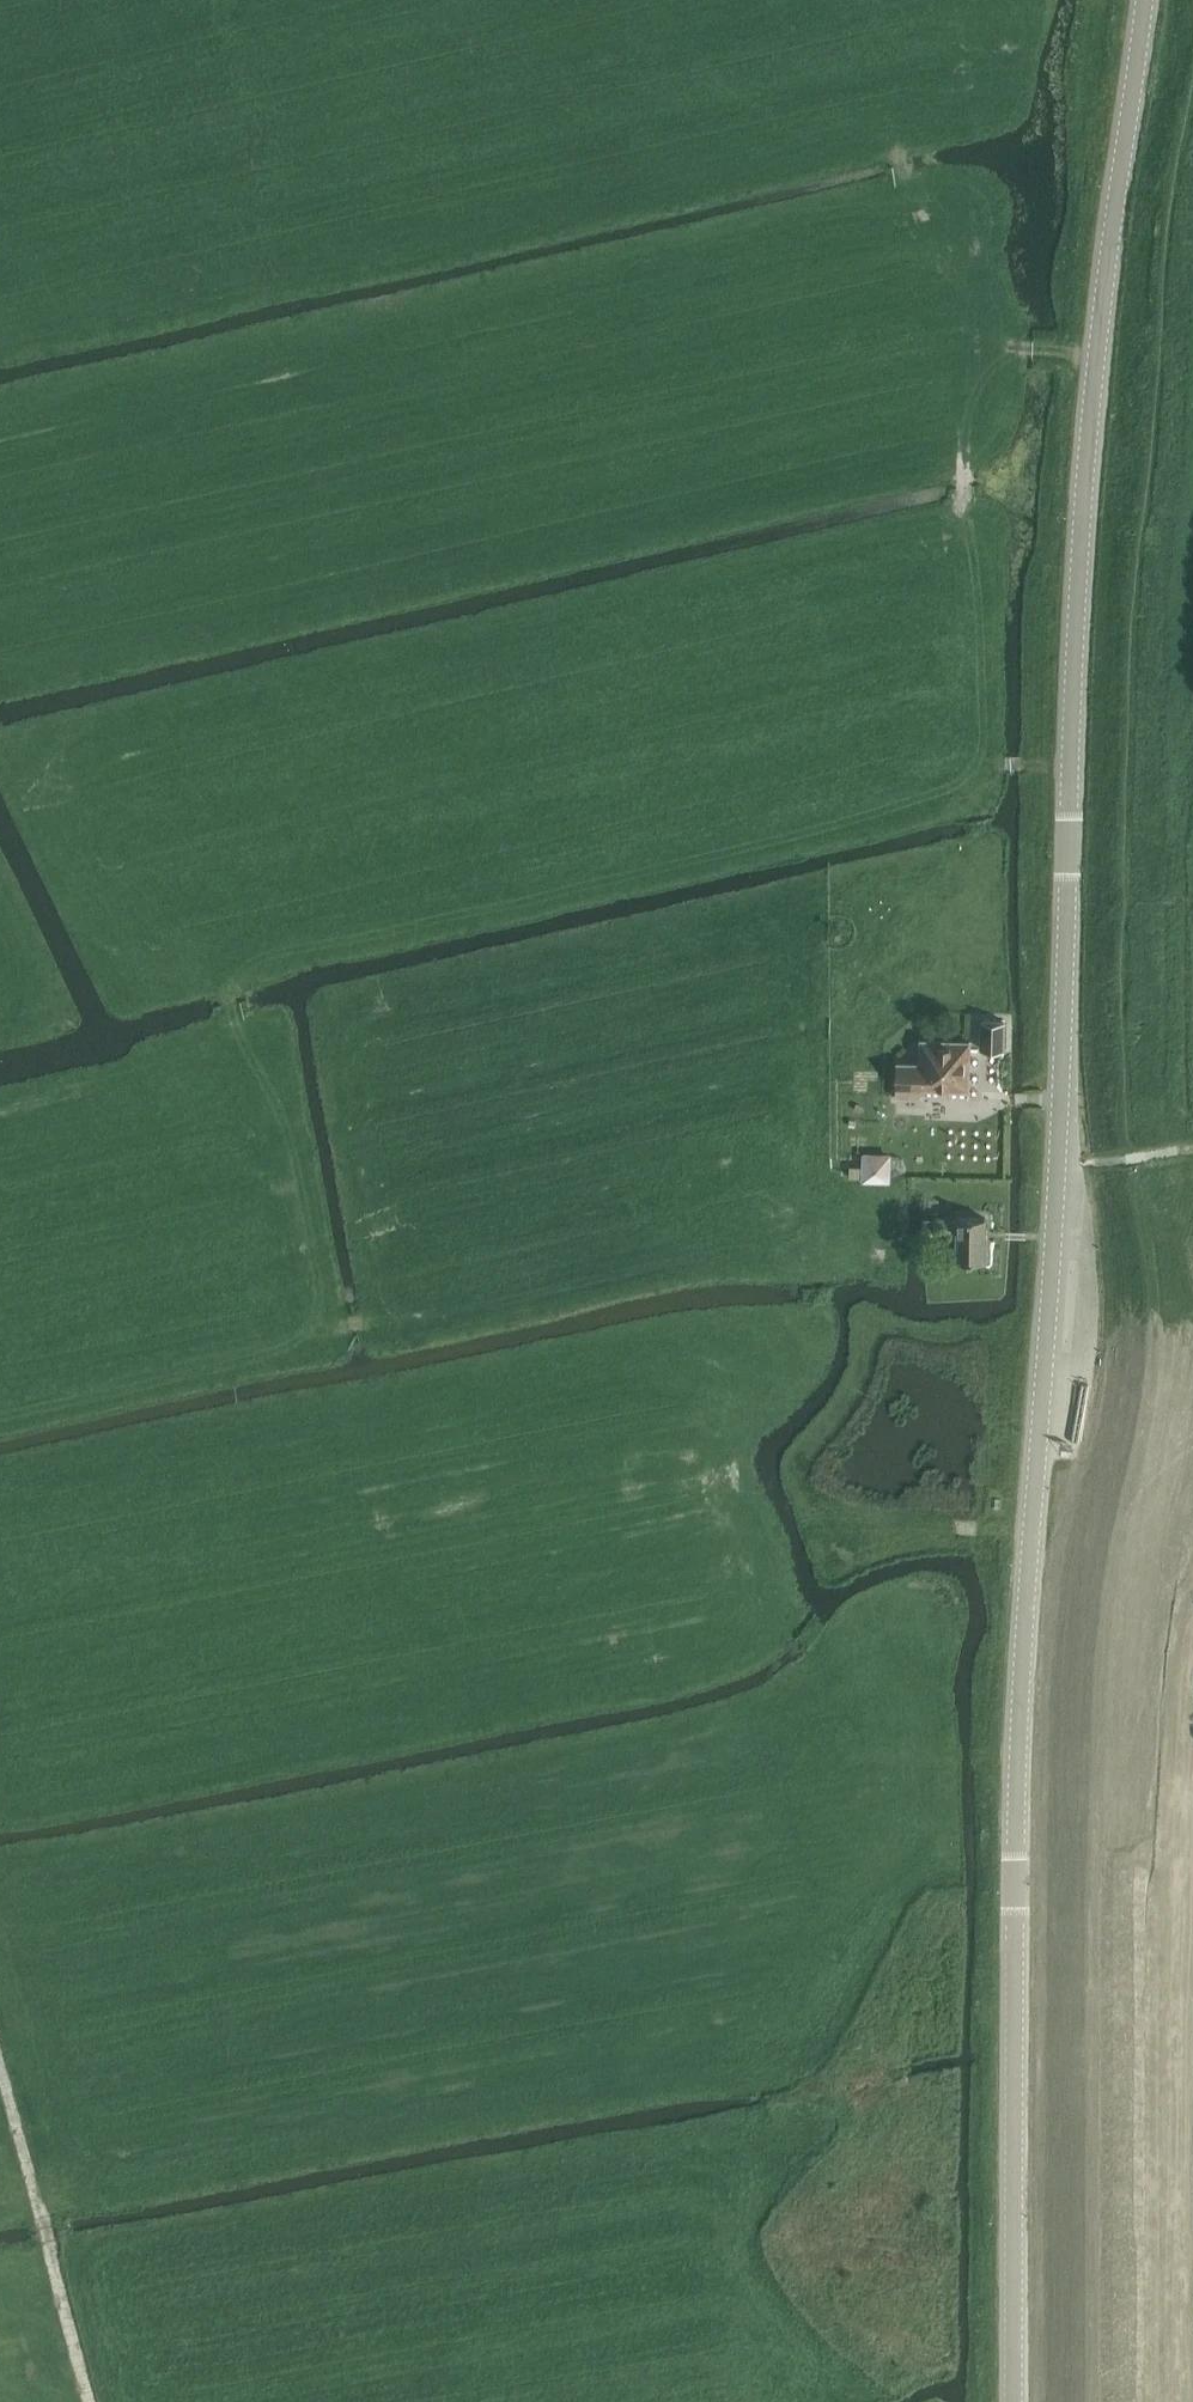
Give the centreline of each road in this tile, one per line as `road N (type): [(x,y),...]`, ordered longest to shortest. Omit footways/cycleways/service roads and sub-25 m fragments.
road 1 (tertiary): [(1145,0),(1104,288),(1074,690),(1058,1168),(1019,1755),(1016,2401)]
road 2 (track): [(0,2054),(92,2401)]

